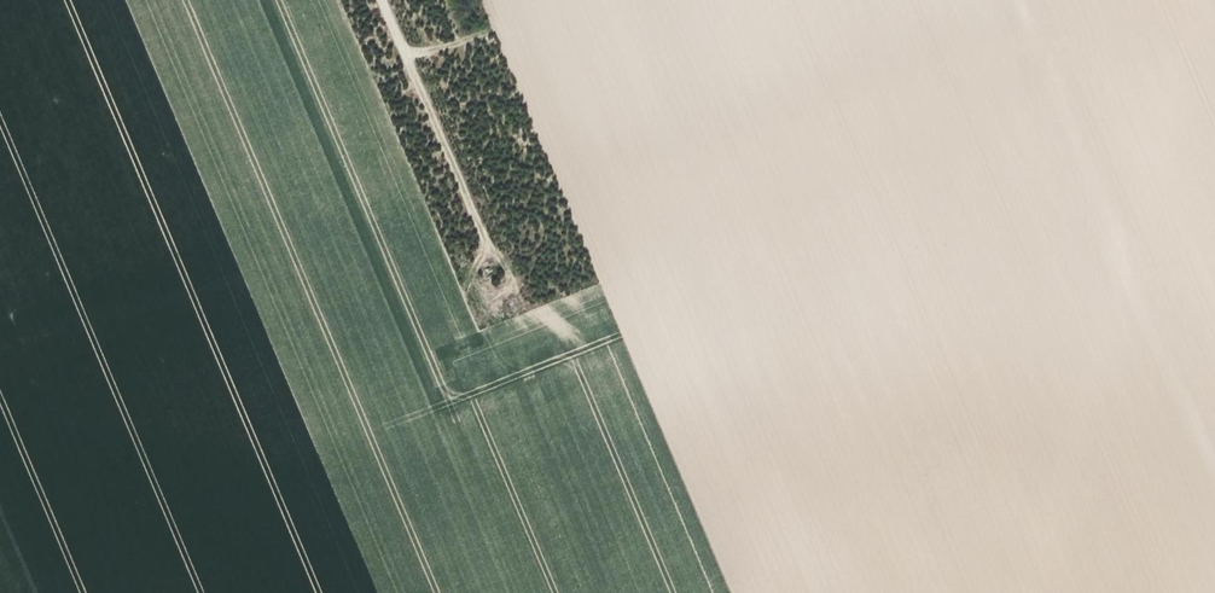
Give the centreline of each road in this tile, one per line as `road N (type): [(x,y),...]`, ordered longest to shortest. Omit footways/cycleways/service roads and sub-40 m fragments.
road 1 (track): [(384,0),(487,244),(514,286),(498,300),(481,291),(472,272)]

